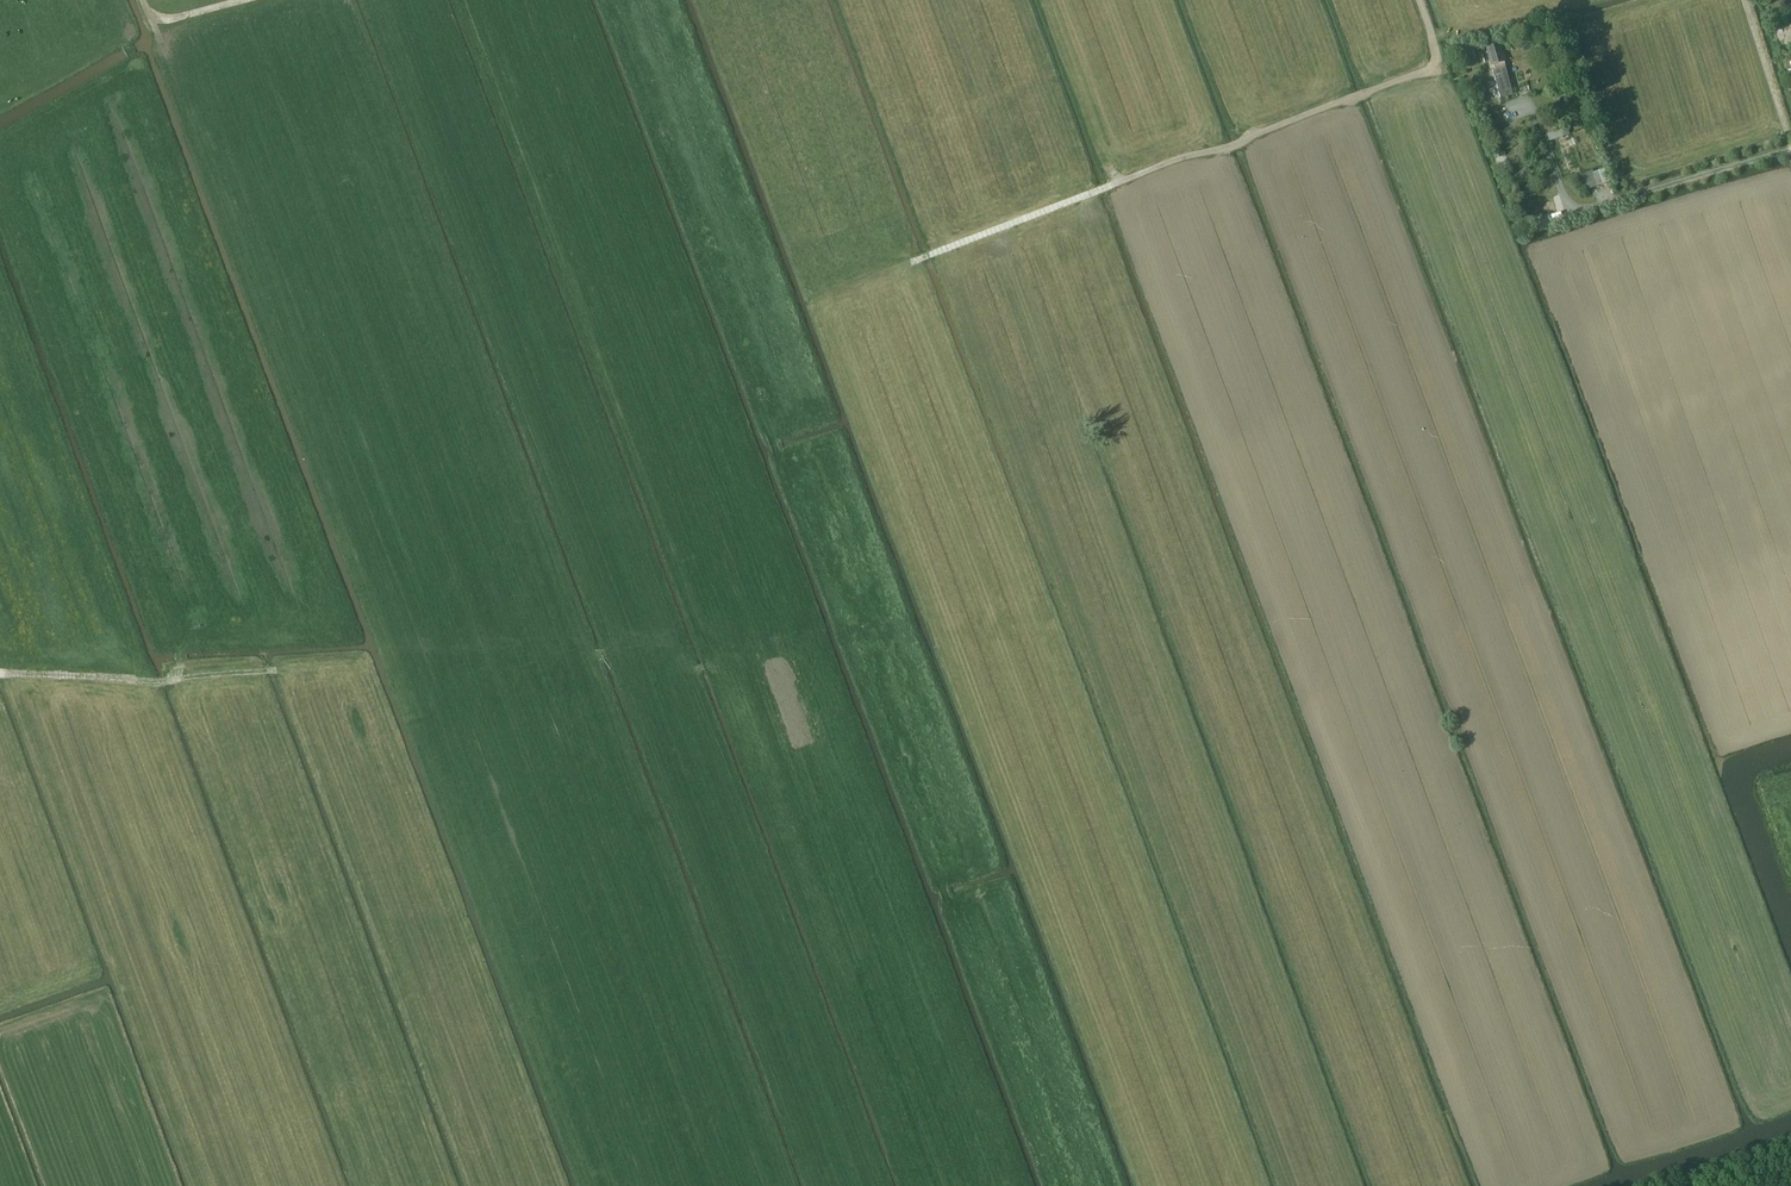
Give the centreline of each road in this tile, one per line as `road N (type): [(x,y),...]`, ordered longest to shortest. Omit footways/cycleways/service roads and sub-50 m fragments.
road 1 (track): [(924,253),(1442,59),(1430,0)]
road 2 (track): [(275,672),(156,683),(0,675)]
road 3 (track): [(1790,148),(1593,208)]
road 4 (track): [(1790,136),(1745,0)]

